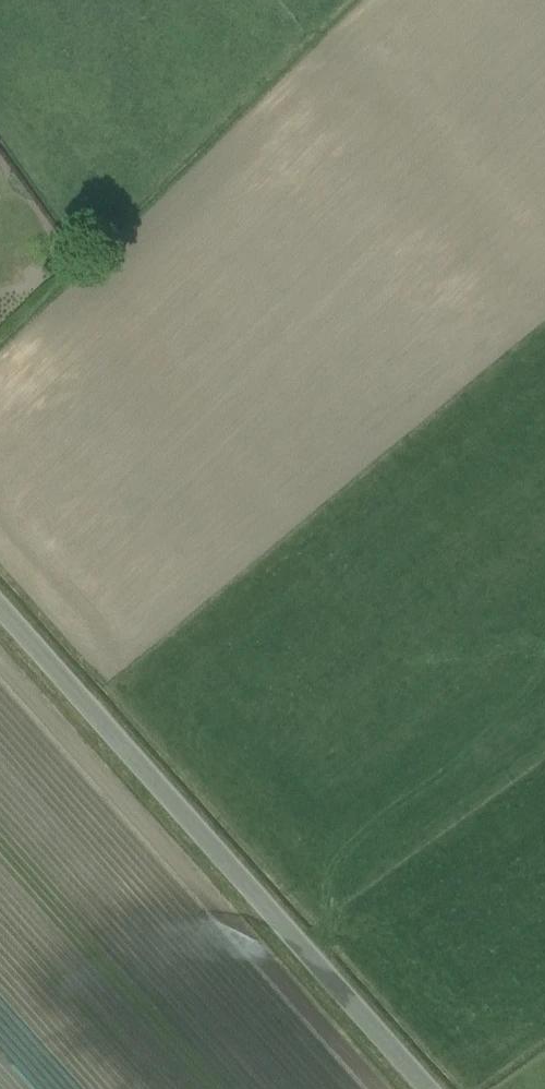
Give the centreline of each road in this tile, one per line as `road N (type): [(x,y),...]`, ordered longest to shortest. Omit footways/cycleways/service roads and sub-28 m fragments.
road 1 (unclassified): [(420,1088),(0,617)]

